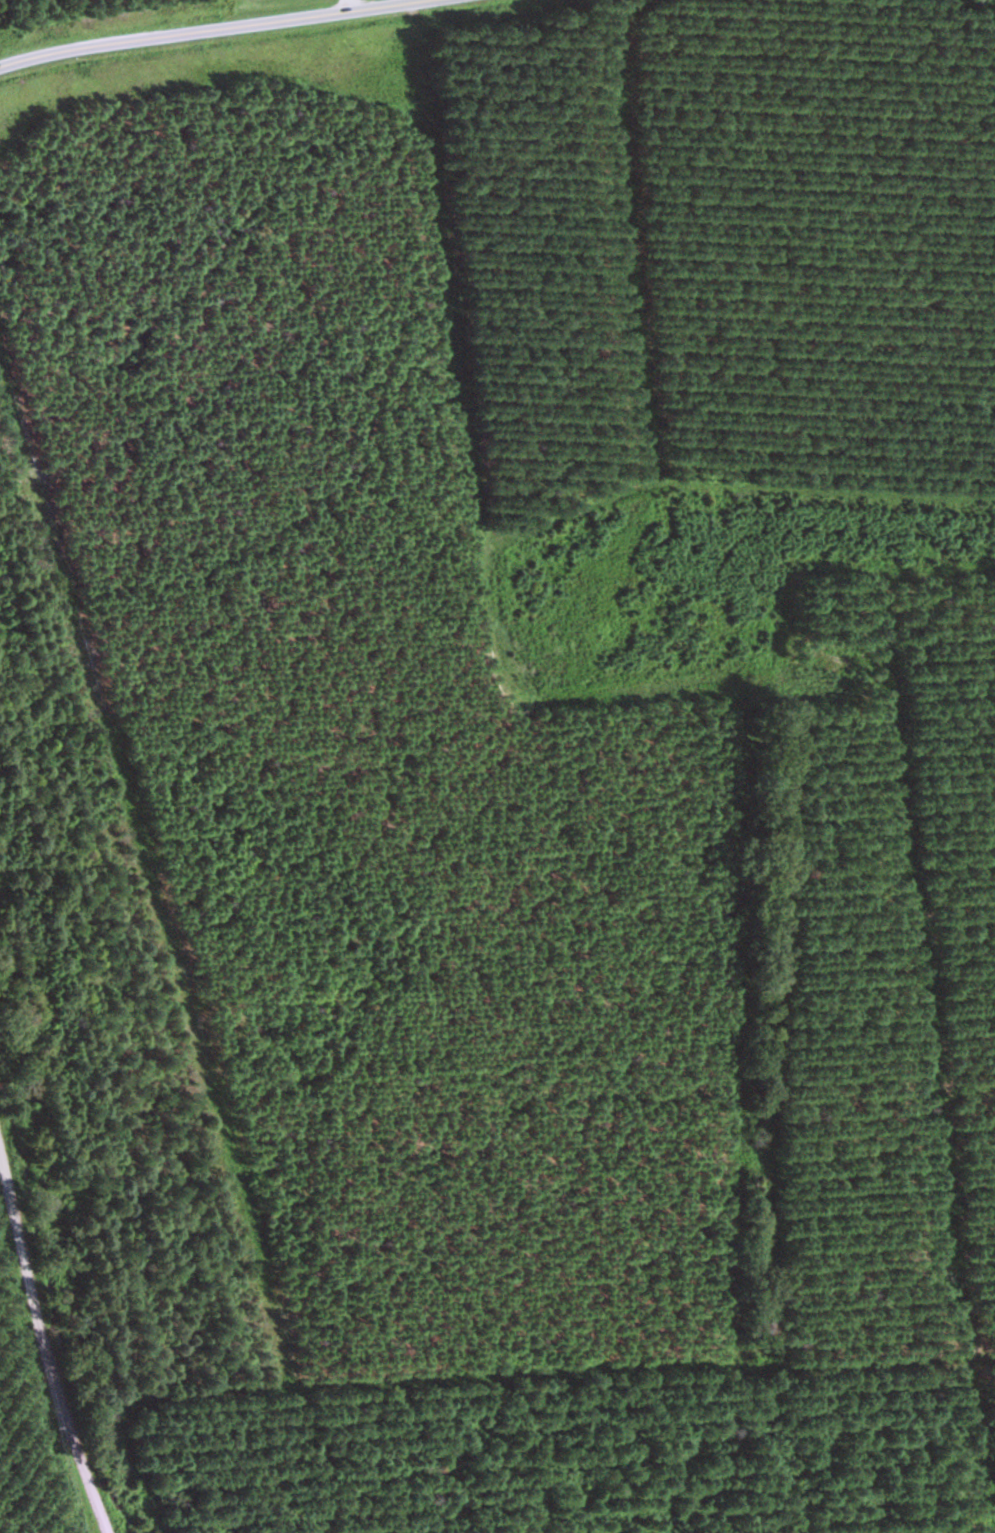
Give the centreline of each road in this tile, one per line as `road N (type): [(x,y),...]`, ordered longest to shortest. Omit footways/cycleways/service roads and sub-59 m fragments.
road 1 (residential): [(120,1532),(46,1303),(0,1099)]
road 2 (tertiary): [(388,0),(57,48),(0,64)]

